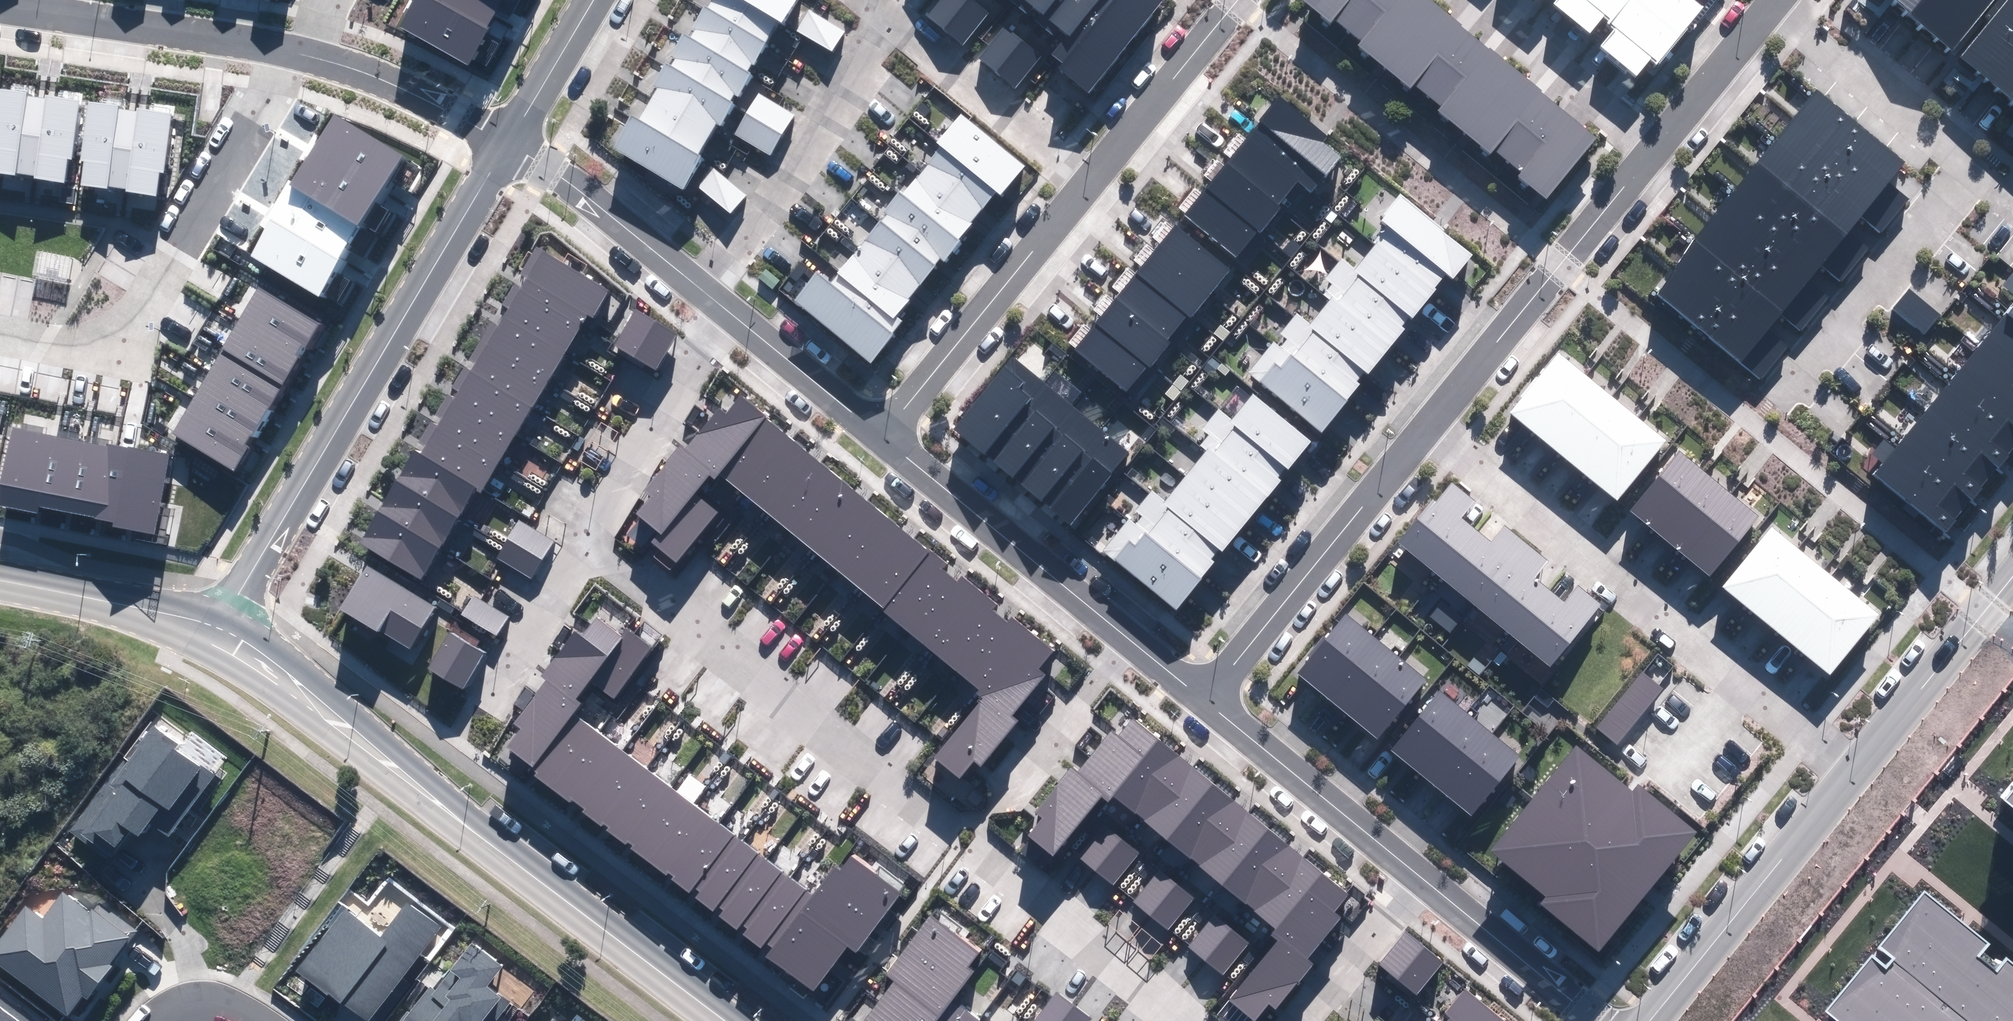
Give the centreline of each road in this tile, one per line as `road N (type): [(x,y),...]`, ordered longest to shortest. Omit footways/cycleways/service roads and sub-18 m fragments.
road 1 (tertiary): [(215,638),(730,1020)]
road 2 (residential): [(215,638),(511,140)]
road 3 (residential): [(1428,425),(1852,770)]
road 4 (residential): [(586,536),(963,846)]
road 5 (residential): [(0,323),(80,327),(164,263),(295,47)]
road 6 (residential): [(1428,425),(1655,144)]
road 7 (residential): [(1206,695),(1428,425)]
road 8 (tertiary): [(1852,770),(1647,1020)]
road 9 (residential): [(885,18),(700,283)]
road 10 (residential): [(885,432),(1090,188)]
road 11 (residential): [(885,432),(1130,635)]
road 12 (residential): [(1206,695),(1421,875)]
road 13 (residential): [(1973,157),(1798,369)]
road 14 (residential): [(963,846),(1175,1020)]
road 15 (residential): [(729,307),(586,536)]
road 16 (residential): [(963,846),(1130,635)]
road 17 (residential): [(885,18),(1090,188)]
road 18 (tertiary): [(2012,572),(1852,770)]
road 19 (residential): [(1782,0),(1973,157)]
road 20 (residential): [(1090,188),(1239,0)]
road 21 (residential): [(511,140),(700,283)]
road 22 (residential): [(295,47),(370,69),(511,140)]
road 23 (residential): [(62,11),(295,47)]
road 24 (residential): [(1472,0),(1655,144)]
road 25 (residential): [(1421,875),(1601,1020)]
road 26 (tertiary): [(0,579),(167,616),(215,638)]
road 27 (residential): [(729,307),(885,432)]
road 28 (residential): [(586,536),(487,695)]
road 29 (residential): [(1303,1020),(1421,875)]
road 30 (residential): [(1655,144),(1773,0)]
road 31 (residential): [(511,140),(592,0)]
road 32 (residential): [(146,1020),(187,997),(242,1006),(262,1020)]

